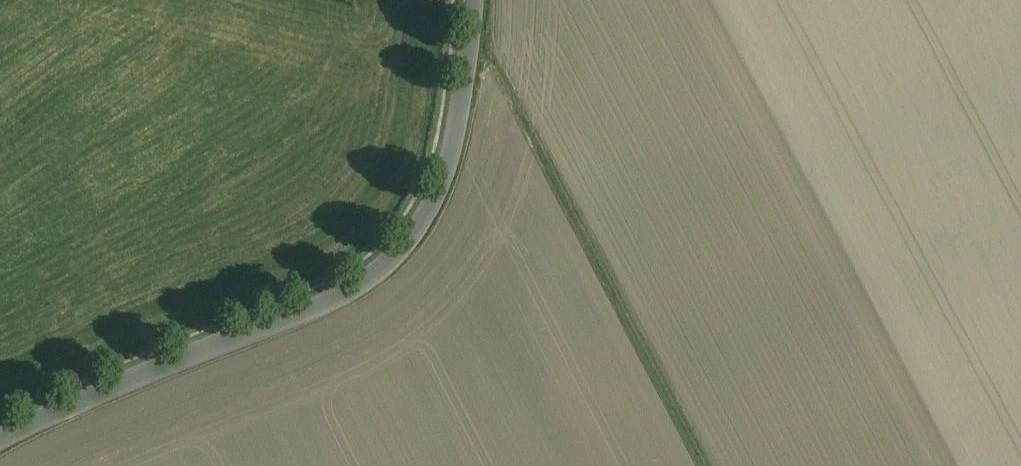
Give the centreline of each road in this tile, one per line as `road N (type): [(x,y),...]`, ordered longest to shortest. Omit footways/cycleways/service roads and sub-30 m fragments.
road 1 (residential): [(469,0),(444,173),(403,244),(372,275),(0,440)]

